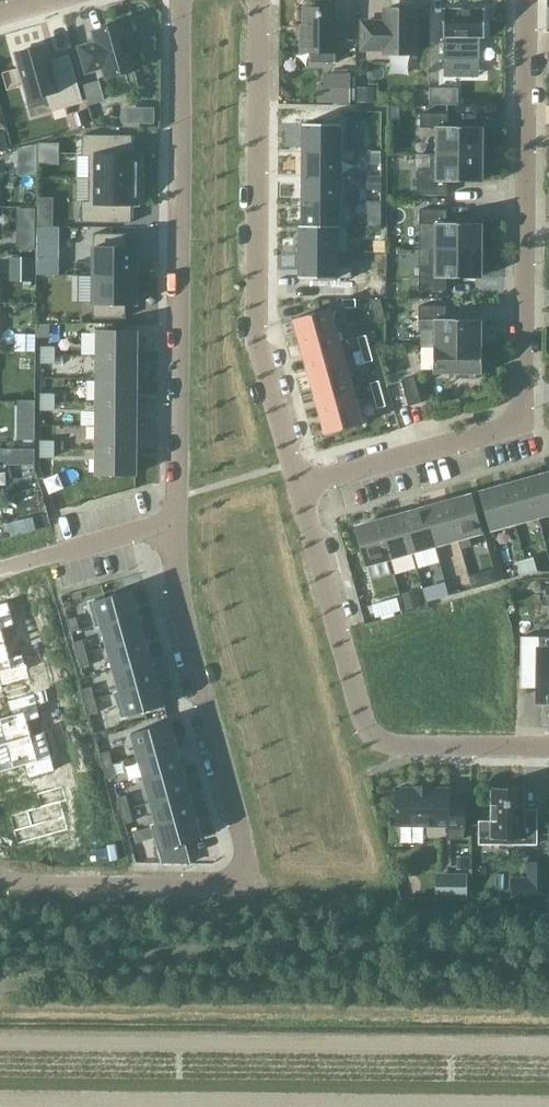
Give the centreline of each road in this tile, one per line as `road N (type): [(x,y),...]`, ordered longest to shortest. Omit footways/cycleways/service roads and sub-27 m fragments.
road 1 (residential): [(527,0),(524,425),(297,489)]
road 2 (residential): [(173,522),(177,598),(251,870),(243,882),(0,878)]
road 3 (residential): [(181,0),(173,522)]
road 4 (residential): [(260,0),(260,344),(297,489)]
road 5 (residential): [(297,489),(371,736),(393,744),(548,746)]
road 6 (residential): [(0,570),(173,522)]

